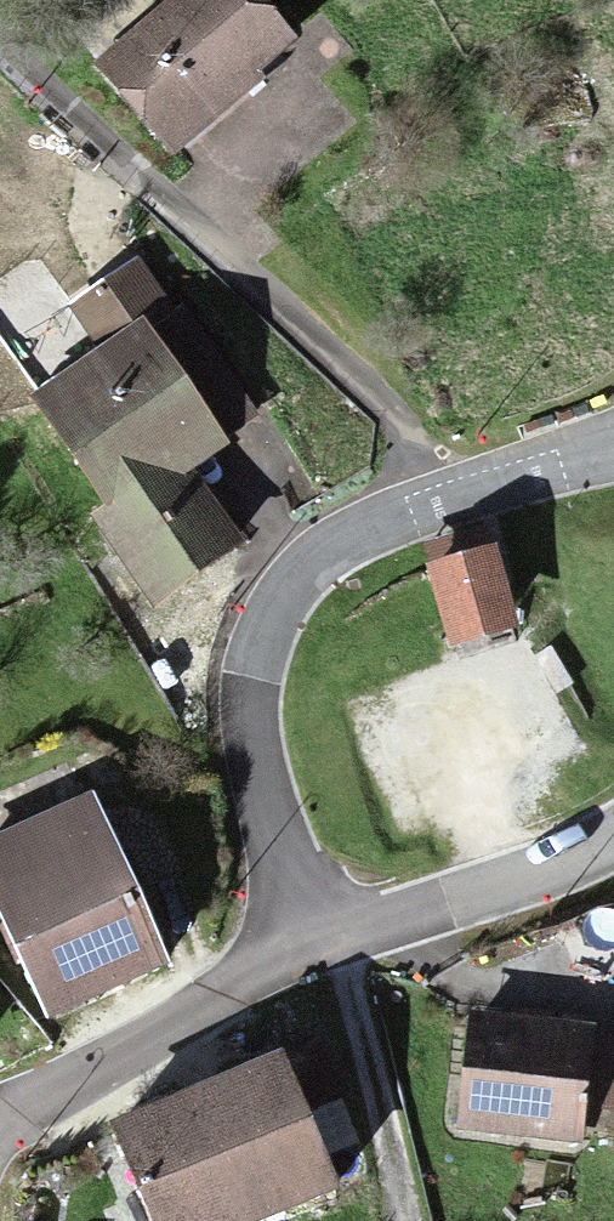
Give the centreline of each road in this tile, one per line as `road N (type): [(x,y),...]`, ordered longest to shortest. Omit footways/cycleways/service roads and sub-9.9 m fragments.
road 1 (residential): [(312,954),(261,771),(257,662),(295,583),(346,531),(422,500),(613,450)]
road 2 (residential): [(0,1124),(56,1080),(312,954)]
road 3 (residential): [(312,954),(613,838)]
road 4 (track): [(349,940),(407,1220)]

